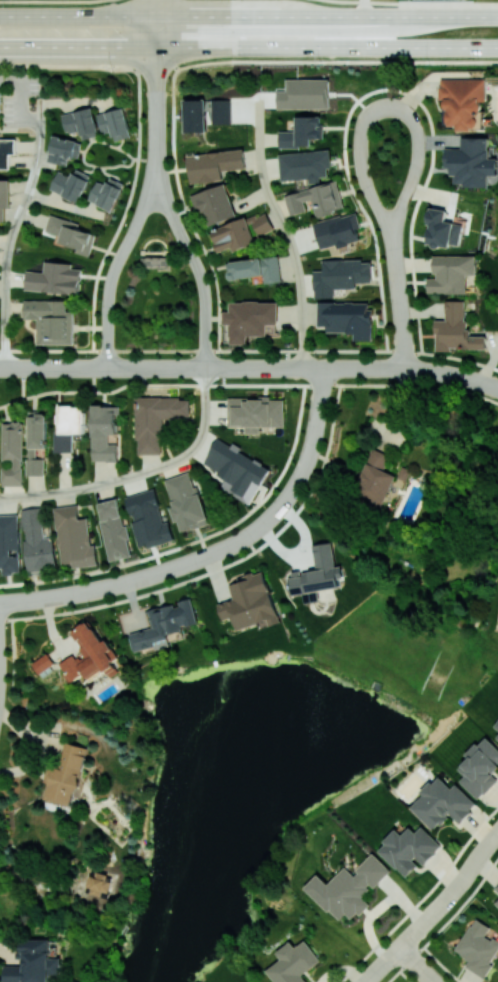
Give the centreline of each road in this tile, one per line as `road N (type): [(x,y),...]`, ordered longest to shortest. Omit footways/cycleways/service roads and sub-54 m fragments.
road 1 (secondary): [(497,18),(0,15)]
road 2 (secondary): [(0,45),(497,48)]
road 3 (residential): [(204,366),(435,371)]
road 4 (residential): [(204,366),(200,280),(170,215),(155,147)]
road 5 (residential): [(247,537),(305,464),(322,367)]
road 6 (residential): [(92,591),(247,537)]
road 7 (residential): [(392,239),(418,137),(409,115),(381,107)]
road 8 (residential): [(381,107),(362,122),(357,154),(392,239)]
road 9 (residential): [(131,233),(107,291),(106,367)]
road 10 (residential): [(392,239),(403,368)]

